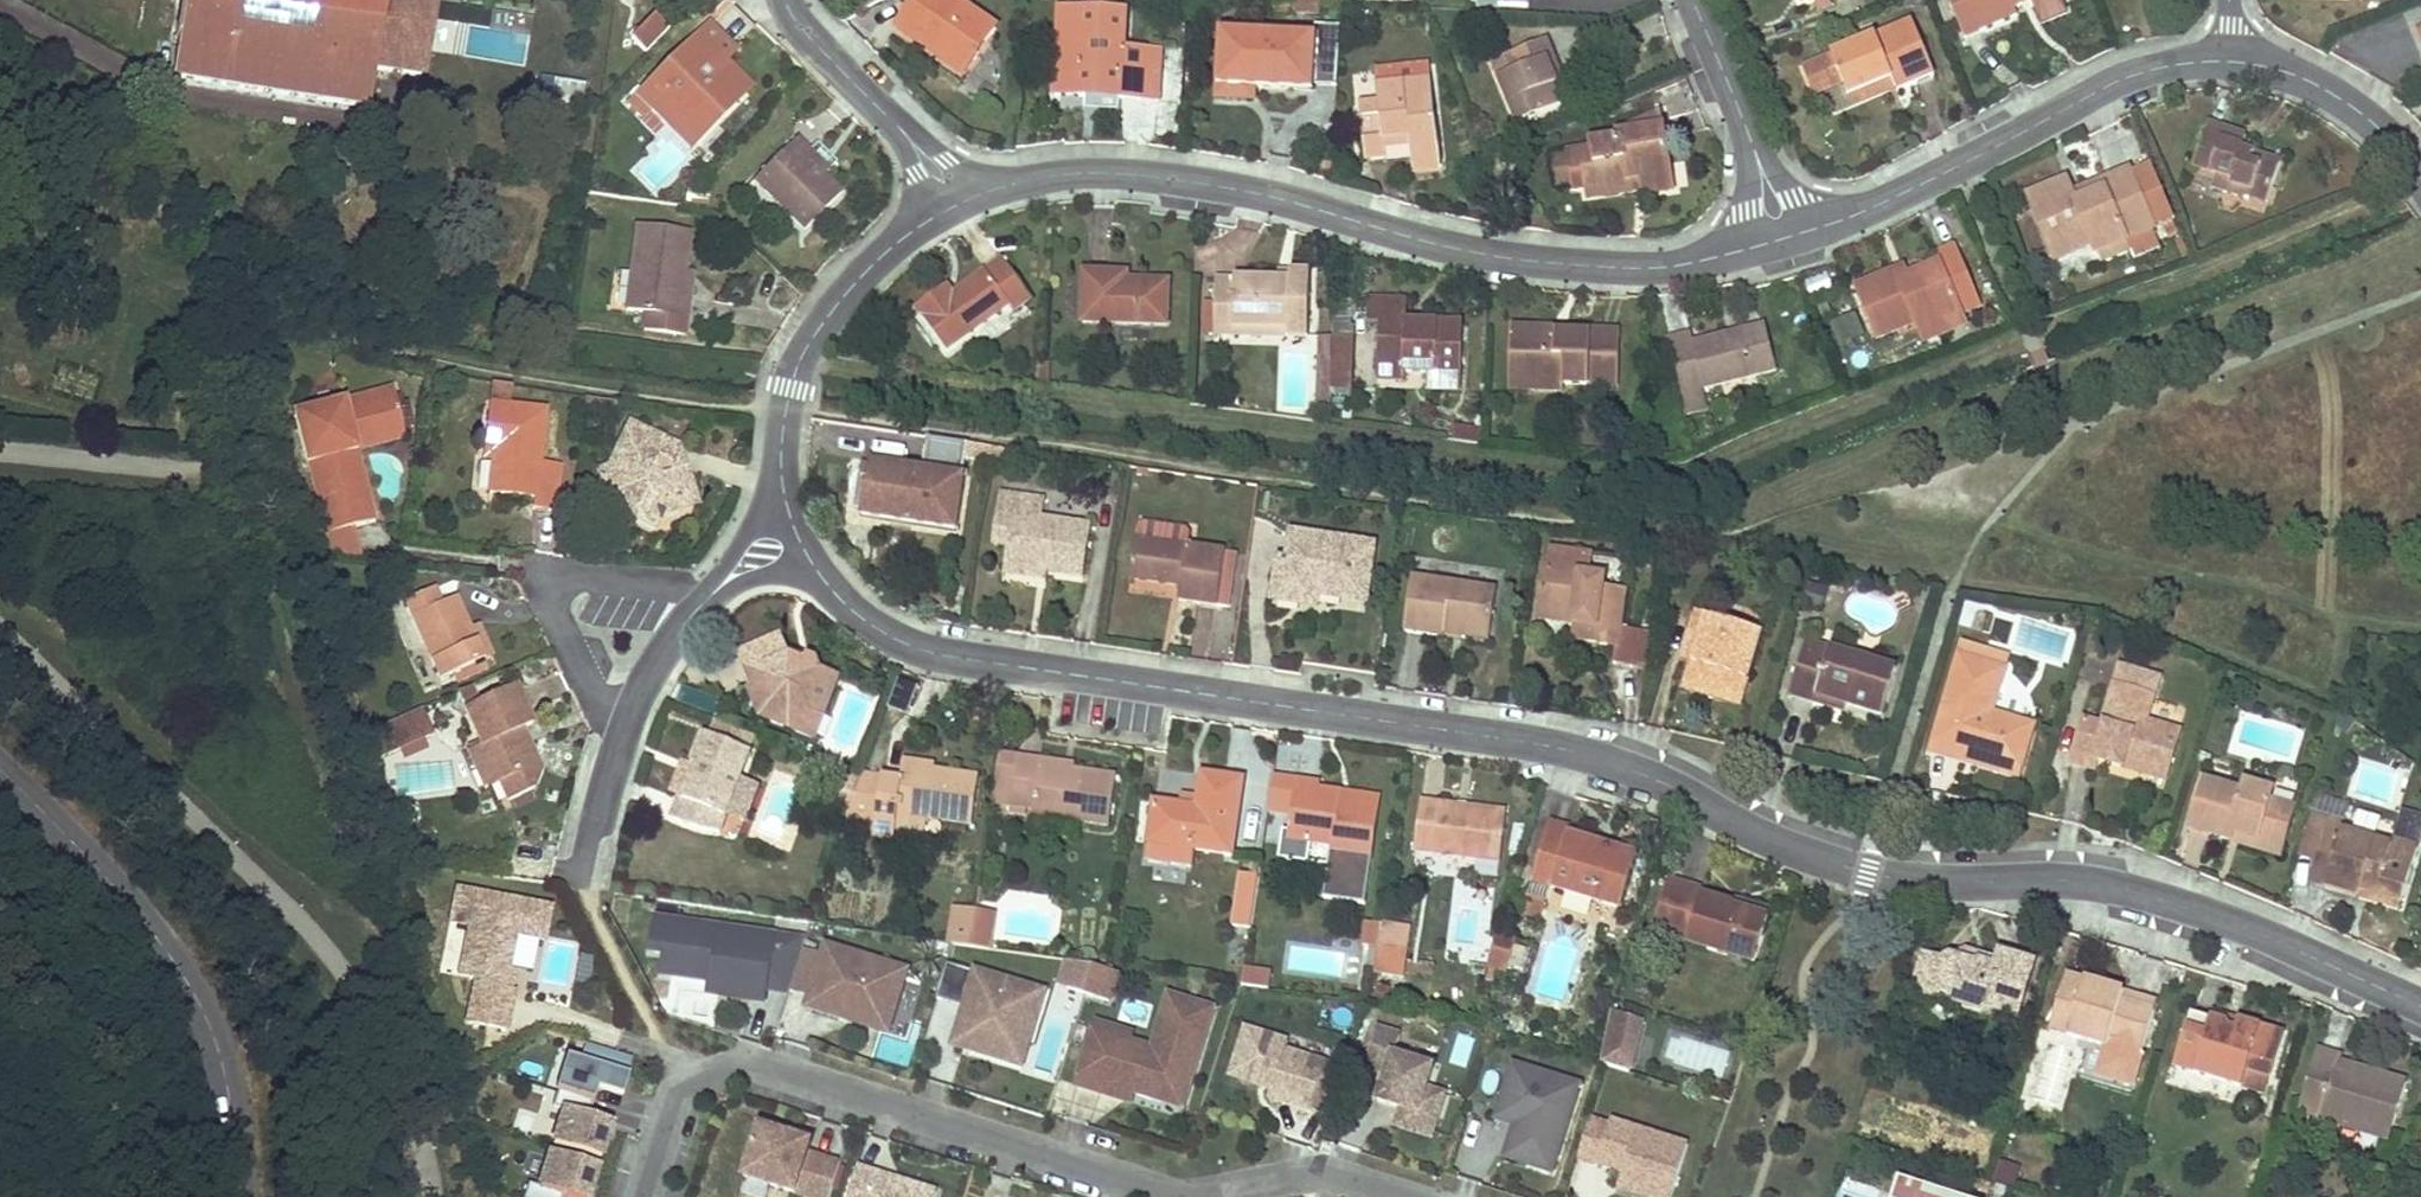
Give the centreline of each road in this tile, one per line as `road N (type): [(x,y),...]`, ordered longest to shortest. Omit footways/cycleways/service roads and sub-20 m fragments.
road 1 (residential): [(794,526),(835,593),(915,647),(1548,745),(1641,773),(1765,837),(1841,865),(1893,877),(2062,879),(2126,889),(2273,938),(2420,1006)]
road 2 (residential): [(1408,1196),(1316,1170),(1179,1194),(748,1061),(676,1096),(643,1196)]
road 3 (residential): [(1758,245),(1679,265),(1595,266),(1478,252),(1282,198),(1159,176),(1052,175),(979,194)]
road 4 (tertiary): [(0,774),(112,886),(193,985),(227,1056),(243,1196)]
road 5 (residential): [(2228,61),(2161,66),(2117,80),(1958,165),(1805,231)]
road 6 (residential): [(939,213),(866,270),(800,358),(781,455),(794,526)]
road 7 (residential): [(703,603),(683,588),(648,583),(581,578),(557,590),(555,612),(599,704),(629,719)]
road 8 (residential): [(2420,176),(2379,128),(2317,85),(2228,61)]
road 9 (residential): [(580,883),(629,719)]
road 10 (residential): [(979,194),(865,92)]
road 11 (residential): [(865,92),(939,213)]
road 12 (residential): [(629,719),(669,643),(703,603)]
road 13 (residential): [(1693,0),(1744,120)]
road 14 (residential): [(1805,231),(1744,120)]
road 15 (residential): [(1744,120),(1748,211),(1758,245)]
road 16 (residential): [(865,92),(786,0)]

